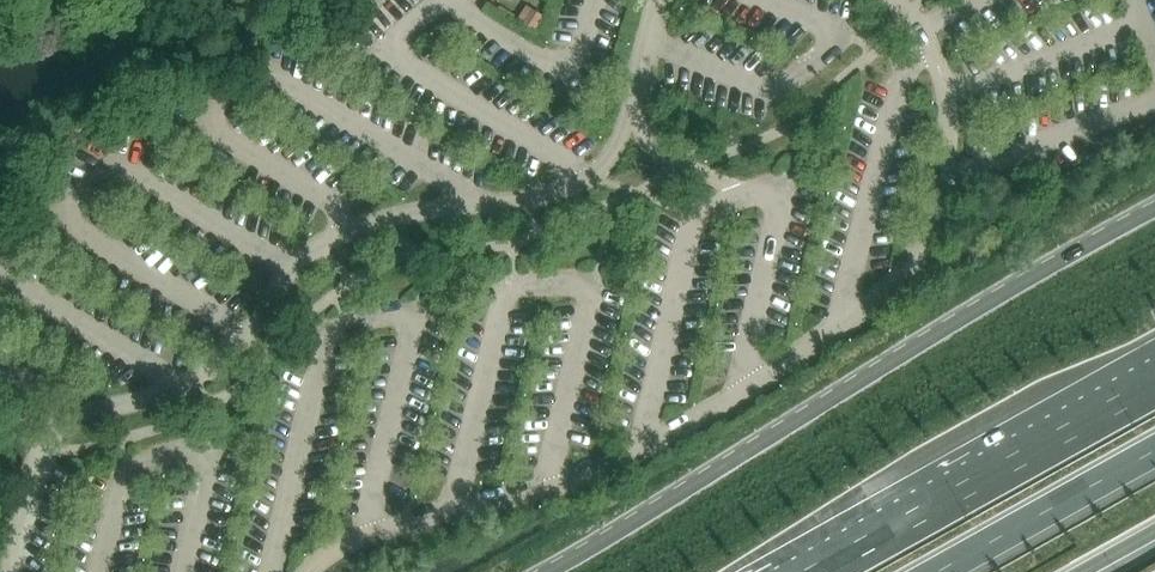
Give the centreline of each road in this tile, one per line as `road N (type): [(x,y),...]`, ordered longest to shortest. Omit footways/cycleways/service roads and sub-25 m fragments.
road 1 (secondary): [(1154,211),(953,323),(554,571)]
road 2 (trunk): [(1154,385),(816,571)]
road 3 (trunk): [(931,571),(1154,447)]

